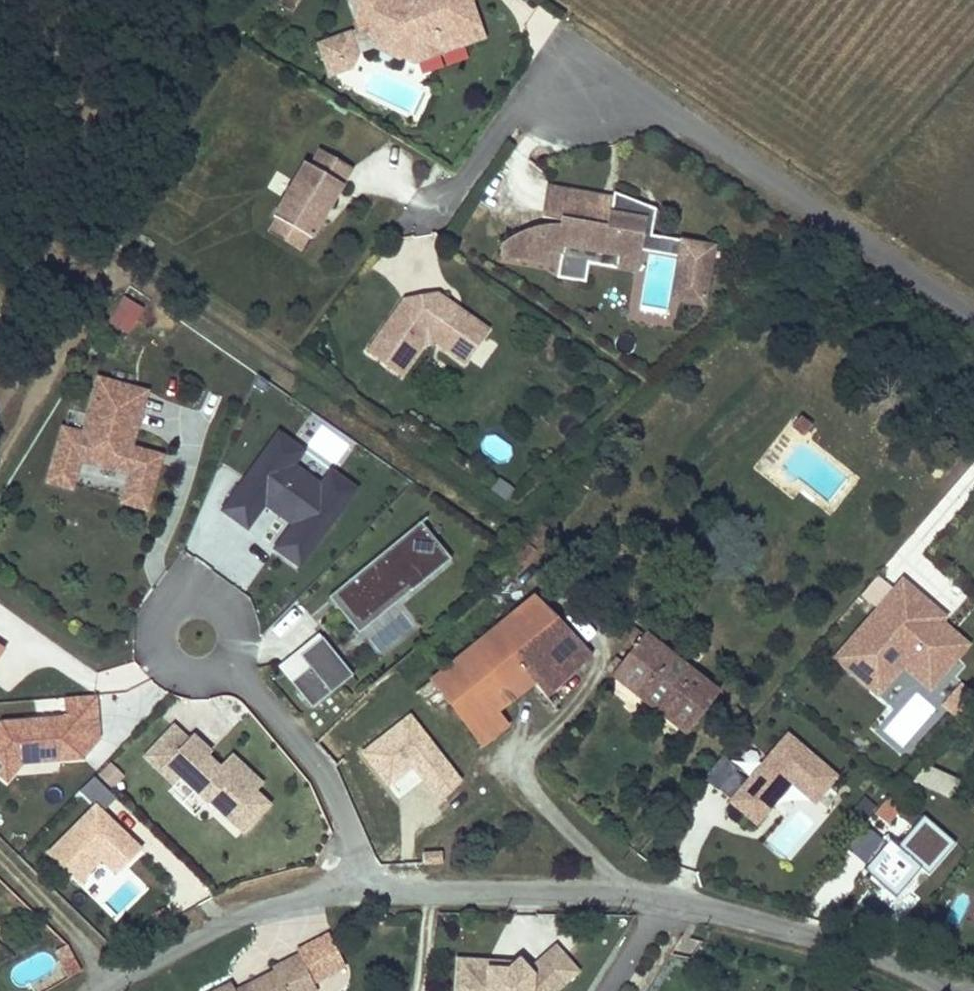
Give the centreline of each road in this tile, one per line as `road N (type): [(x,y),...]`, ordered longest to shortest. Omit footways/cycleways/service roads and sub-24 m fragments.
road 1 (residential): [(973,316),(663,110),(576,95)]
road 2 (unclassified): [(657,902),(516,886),(356,891)]
road 3 (unclassified): [(928,990),(895,967),(839,945),(657,902)]
road 4 (unclassified): [(356,891),(273,903),(209,928),(103,990)]
road 5 (residential): [(356,891),(359,845),(347,809),(290,719),(233,661)]
road 6 (residential): [(233,661),(240,630),(223,602),(191,595),(164,613),(157,645),(174,672),(206,679)]

